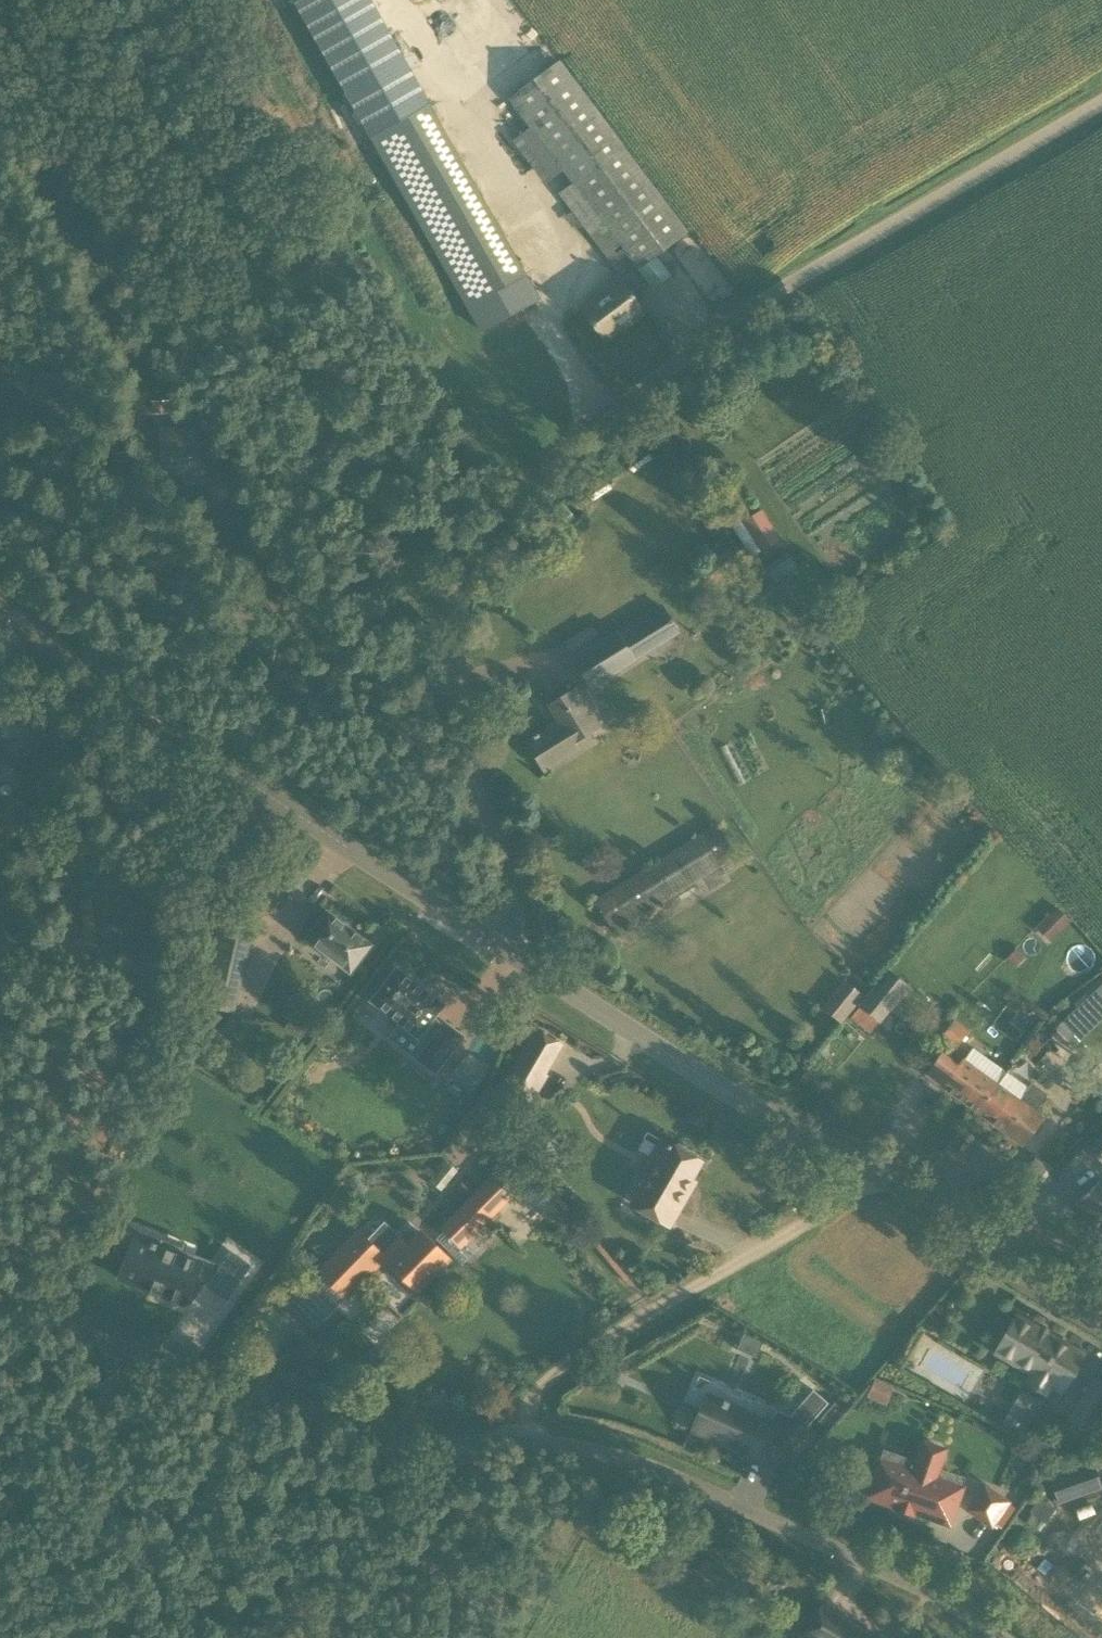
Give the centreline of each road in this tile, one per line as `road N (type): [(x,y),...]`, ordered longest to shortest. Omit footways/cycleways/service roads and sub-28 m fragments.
road 1 (unclassified): [(1019,1637),(941,1574),(647,1434),(580,1415),(447,1420),(377,1411),(0,1281)]
road 2 (track): [(881,1177),(538,1370),(503,1418),(335,1527),(215,1637)]
road 3 (unclassified): [(1101,1313),(509,950)]
road 4 (unclassified): [(509,950),(515,908),(456,714),(455,611),(466,570),(525,488),(682,361)]
road 5 (unclassified): [(509,950),(0,604)]
road 6 (unclassified): [(1101,104),(803,274),(682,361)]

